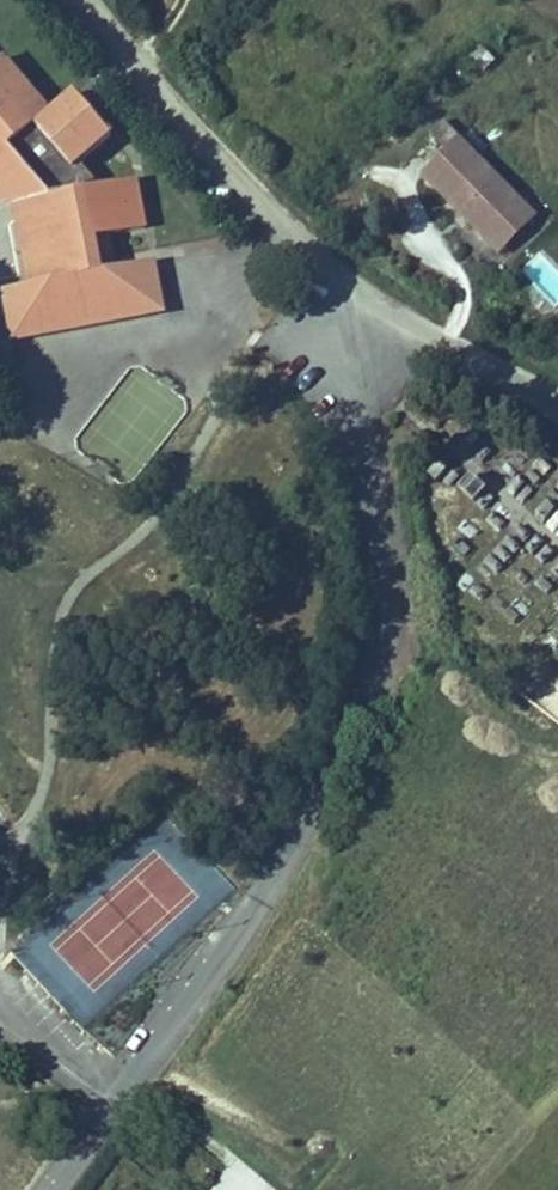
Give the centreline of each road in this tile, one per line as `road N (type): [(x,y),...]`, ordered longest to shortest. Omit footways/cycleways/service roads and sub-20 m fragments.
road 1 (residential): [(353,271),(401,617),(264,881),(108,1096)]
road 2 (unclassified): [(106,0),(192,125),(294,232),(353,271)]
road 3 (unclassified): [(353,271),(557,393)]
road 4 (residential): [(108,1096),(0,1024)]

